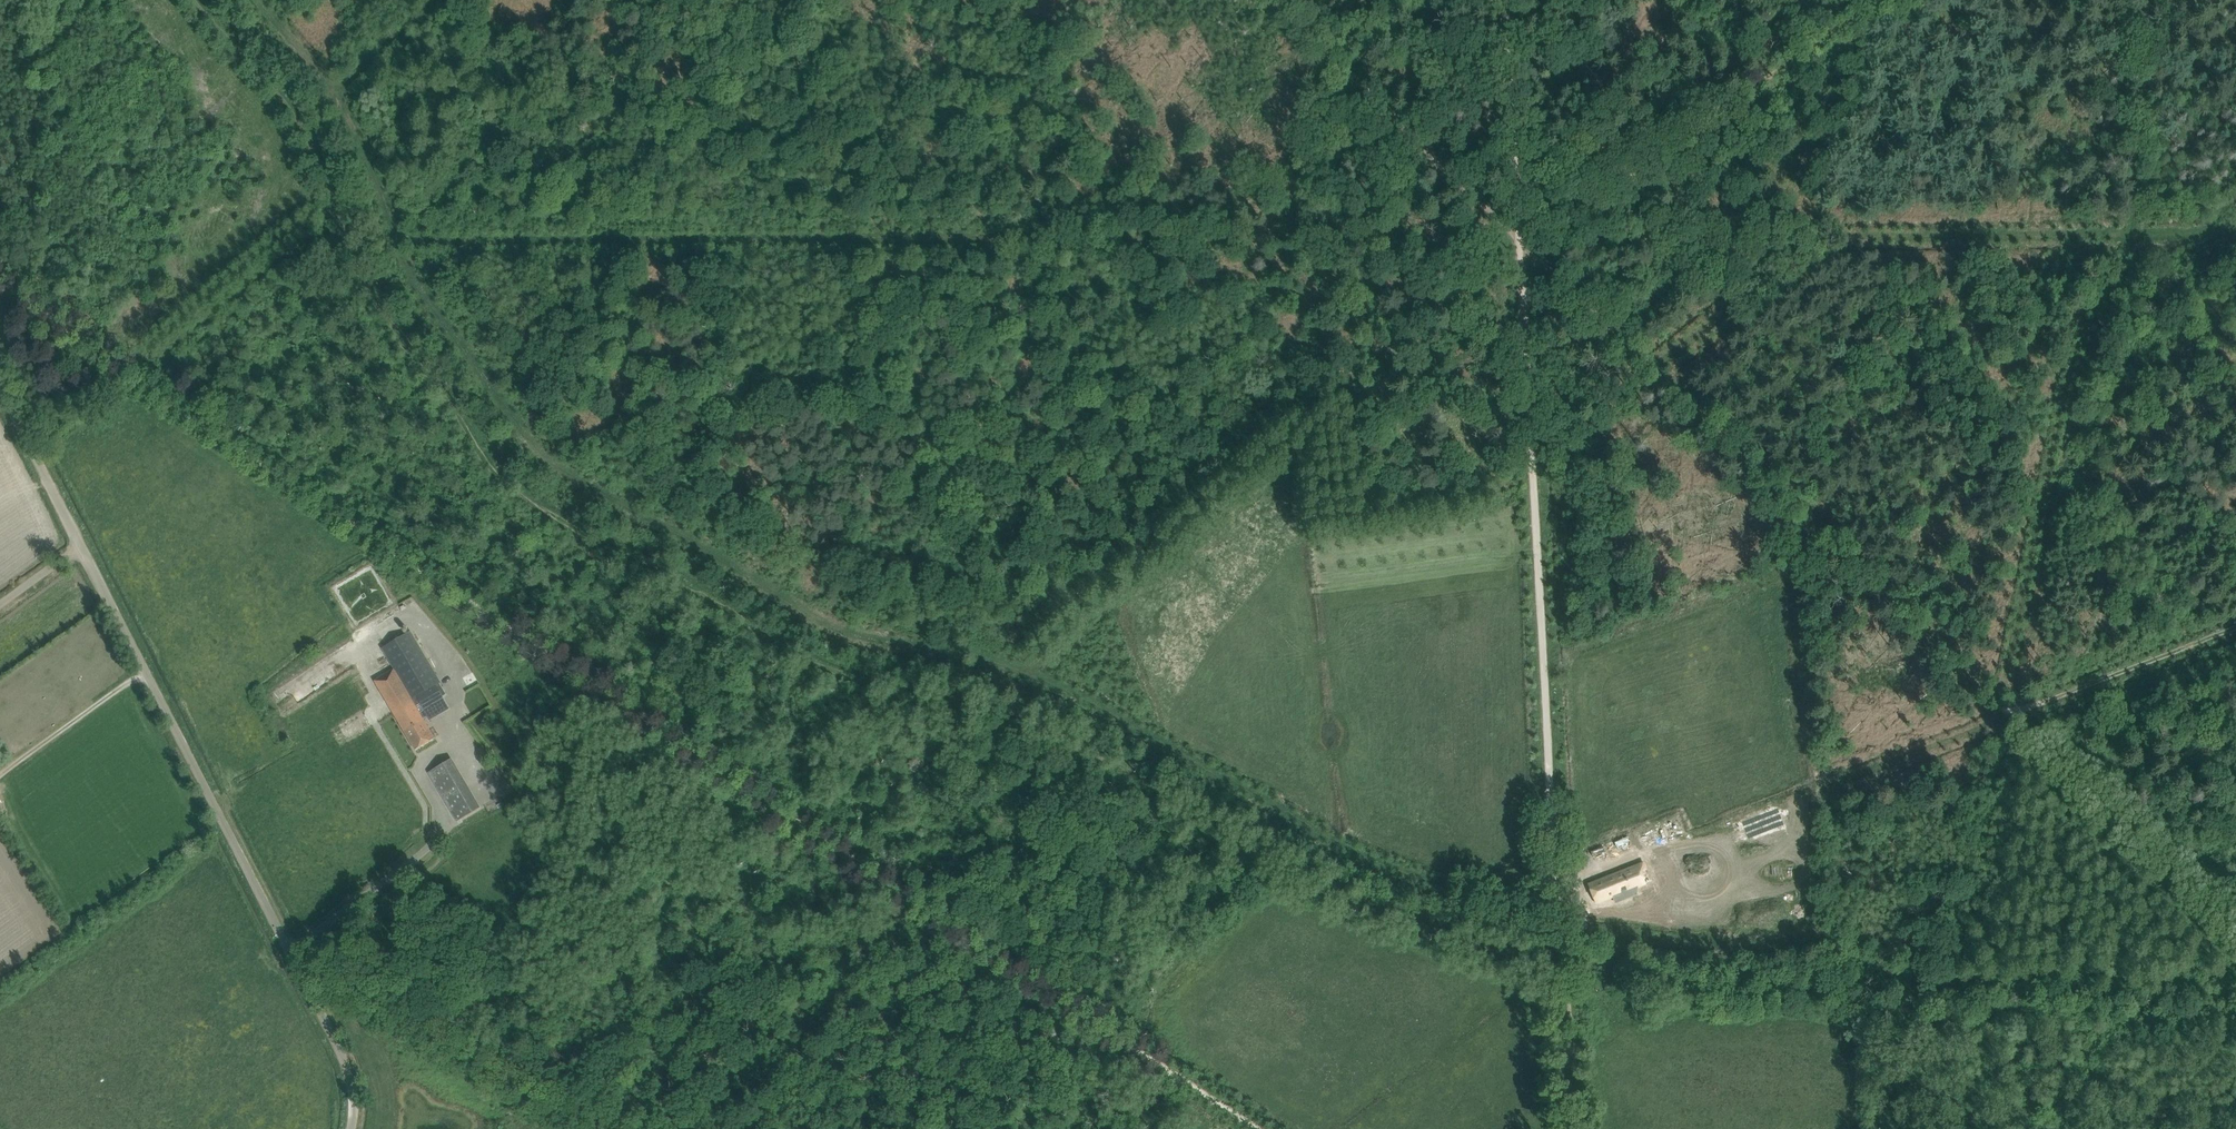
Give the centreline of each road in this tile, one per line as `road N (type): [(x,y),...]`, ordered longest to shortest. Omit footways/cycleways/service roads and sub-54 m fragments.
road 1 (track): [(405,244),(2235,233)]
road 2 (track): [(1559,921),(1374,862),(1027,670),(863,631),(810,608),(560,461),(526,430),(427,293),(343,85)]
road 3 (track): [(1257,1128),(0,285)]
road 4 (track): [(1278,0),(2007,718),(2235,628)]
road 5 (track): [(1882,0),(1520,238),(1027,670)]
road 6 (track): [(1565,971),(1502,0)]
road 7 (unclassified): [(354,1128),(351,1082),(0,381)]
road 8 (track): [(2007,718),(1713,831),(1555,877)]
road 9 (track): [(1669,0),(1520,238)]
road 10 (track): [(438,0),(343,85)]

